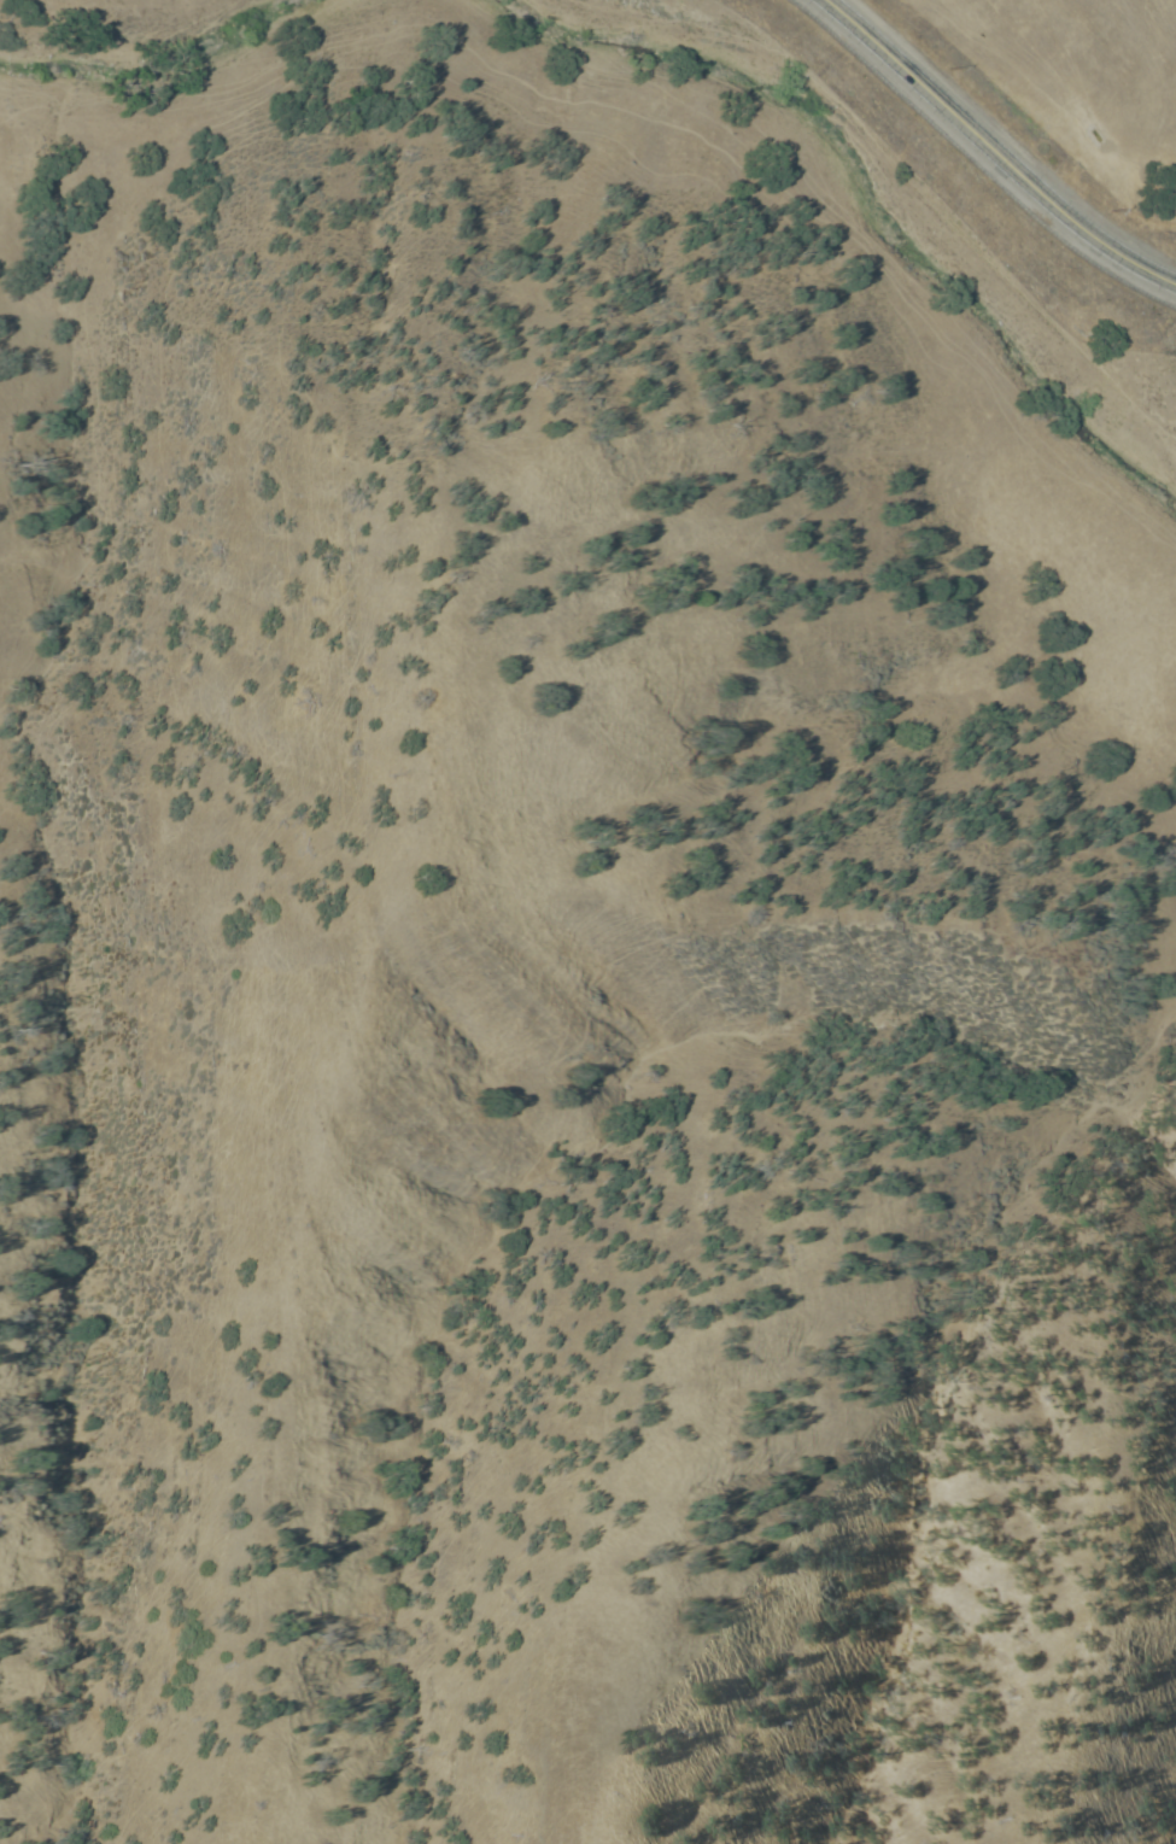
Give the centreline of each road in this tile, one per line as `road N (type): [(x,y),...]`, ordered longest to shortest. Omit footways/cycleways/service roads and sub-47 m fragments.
road 1 (tertiary): [(1175,259),(1084,205),(857,0)]

